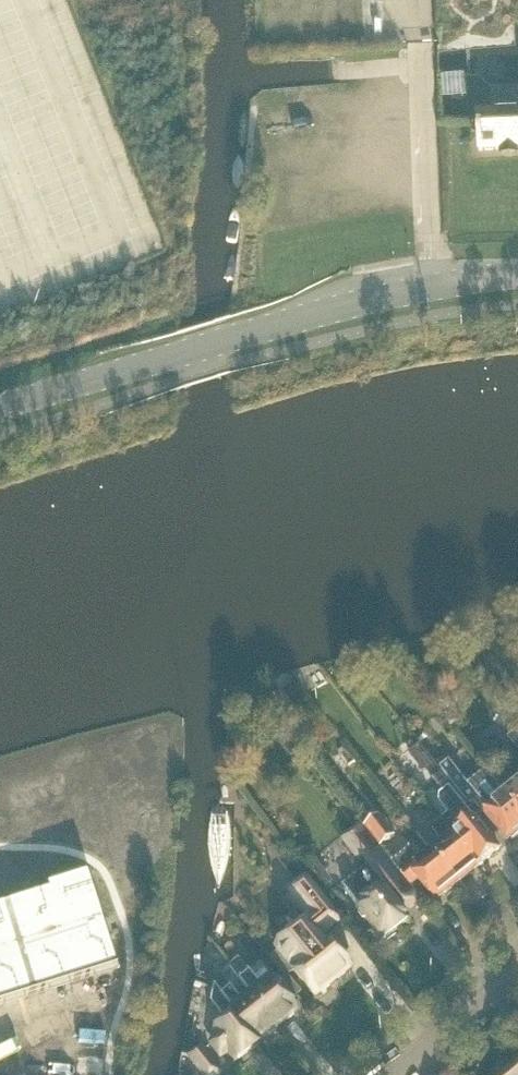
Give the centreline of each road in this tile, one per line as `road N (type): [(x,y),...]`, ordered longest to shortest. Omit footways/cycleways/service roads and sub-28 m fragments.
road 1 (tertiary): [(0,409),(311,317),(517,276)]
road 2 (unclassified): [(392,1074),(517,975)]

